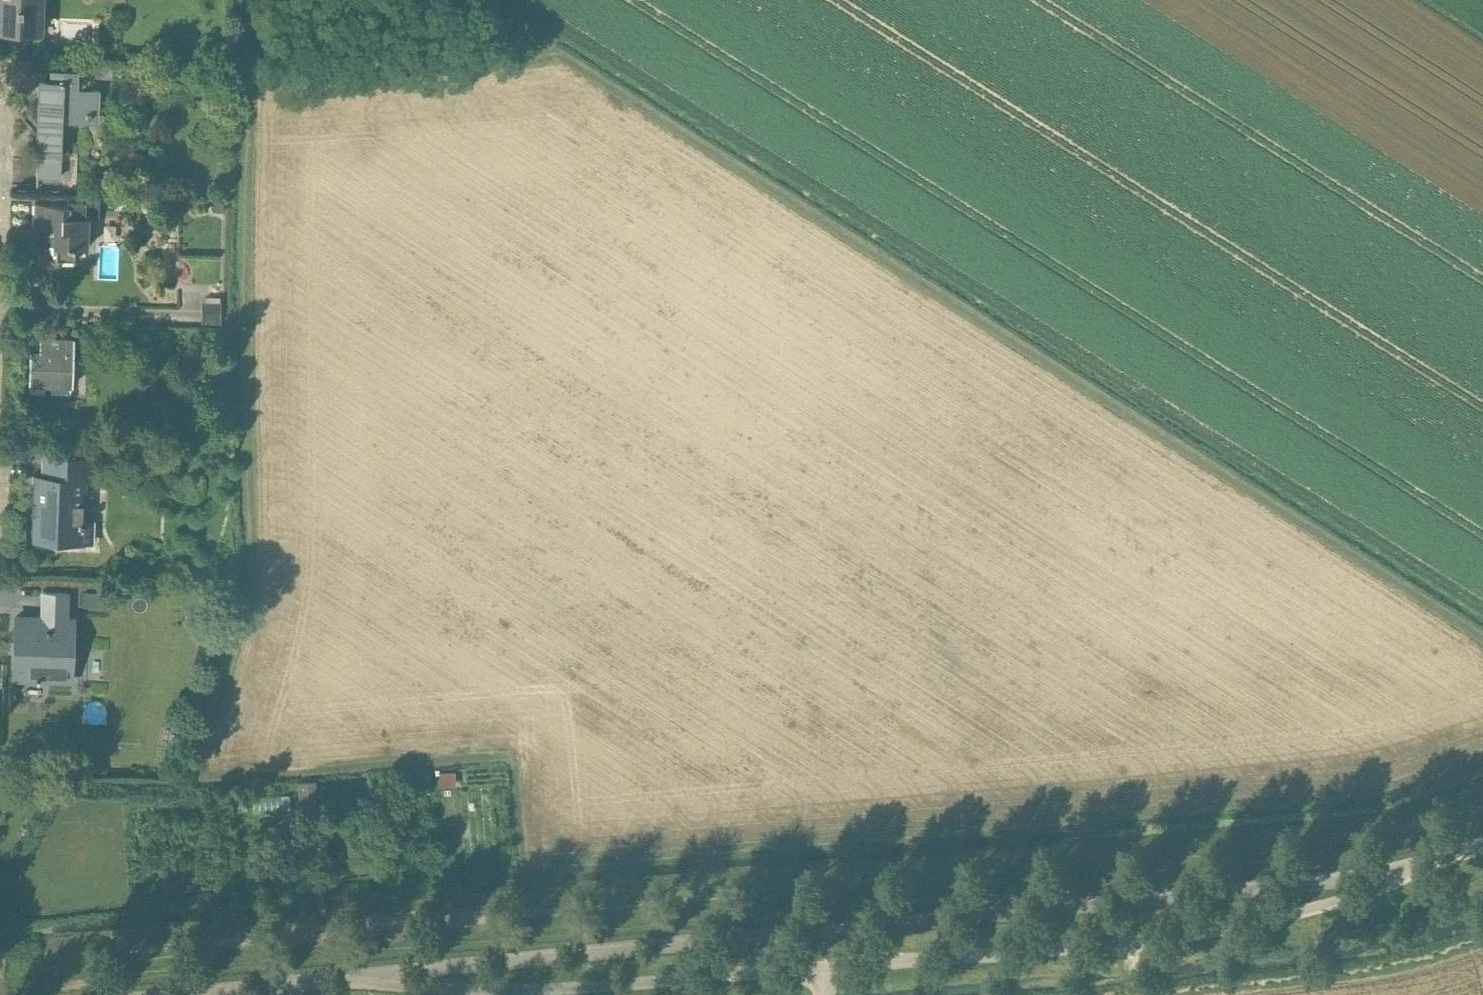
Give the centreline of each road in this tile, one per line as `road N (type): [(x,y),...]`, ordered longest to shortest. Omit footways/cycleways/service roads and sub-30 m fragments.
road 1 (tertiary): [(328,980),(1401,873)]
road 2 (unclassified): [(822,971),(1160,942),(1332,905),(1401,873)]
road 3 (unclassified): [(328,980),(519,992),(822,971)]
road 4 (tertiary): [(185,994),(328,980)]

